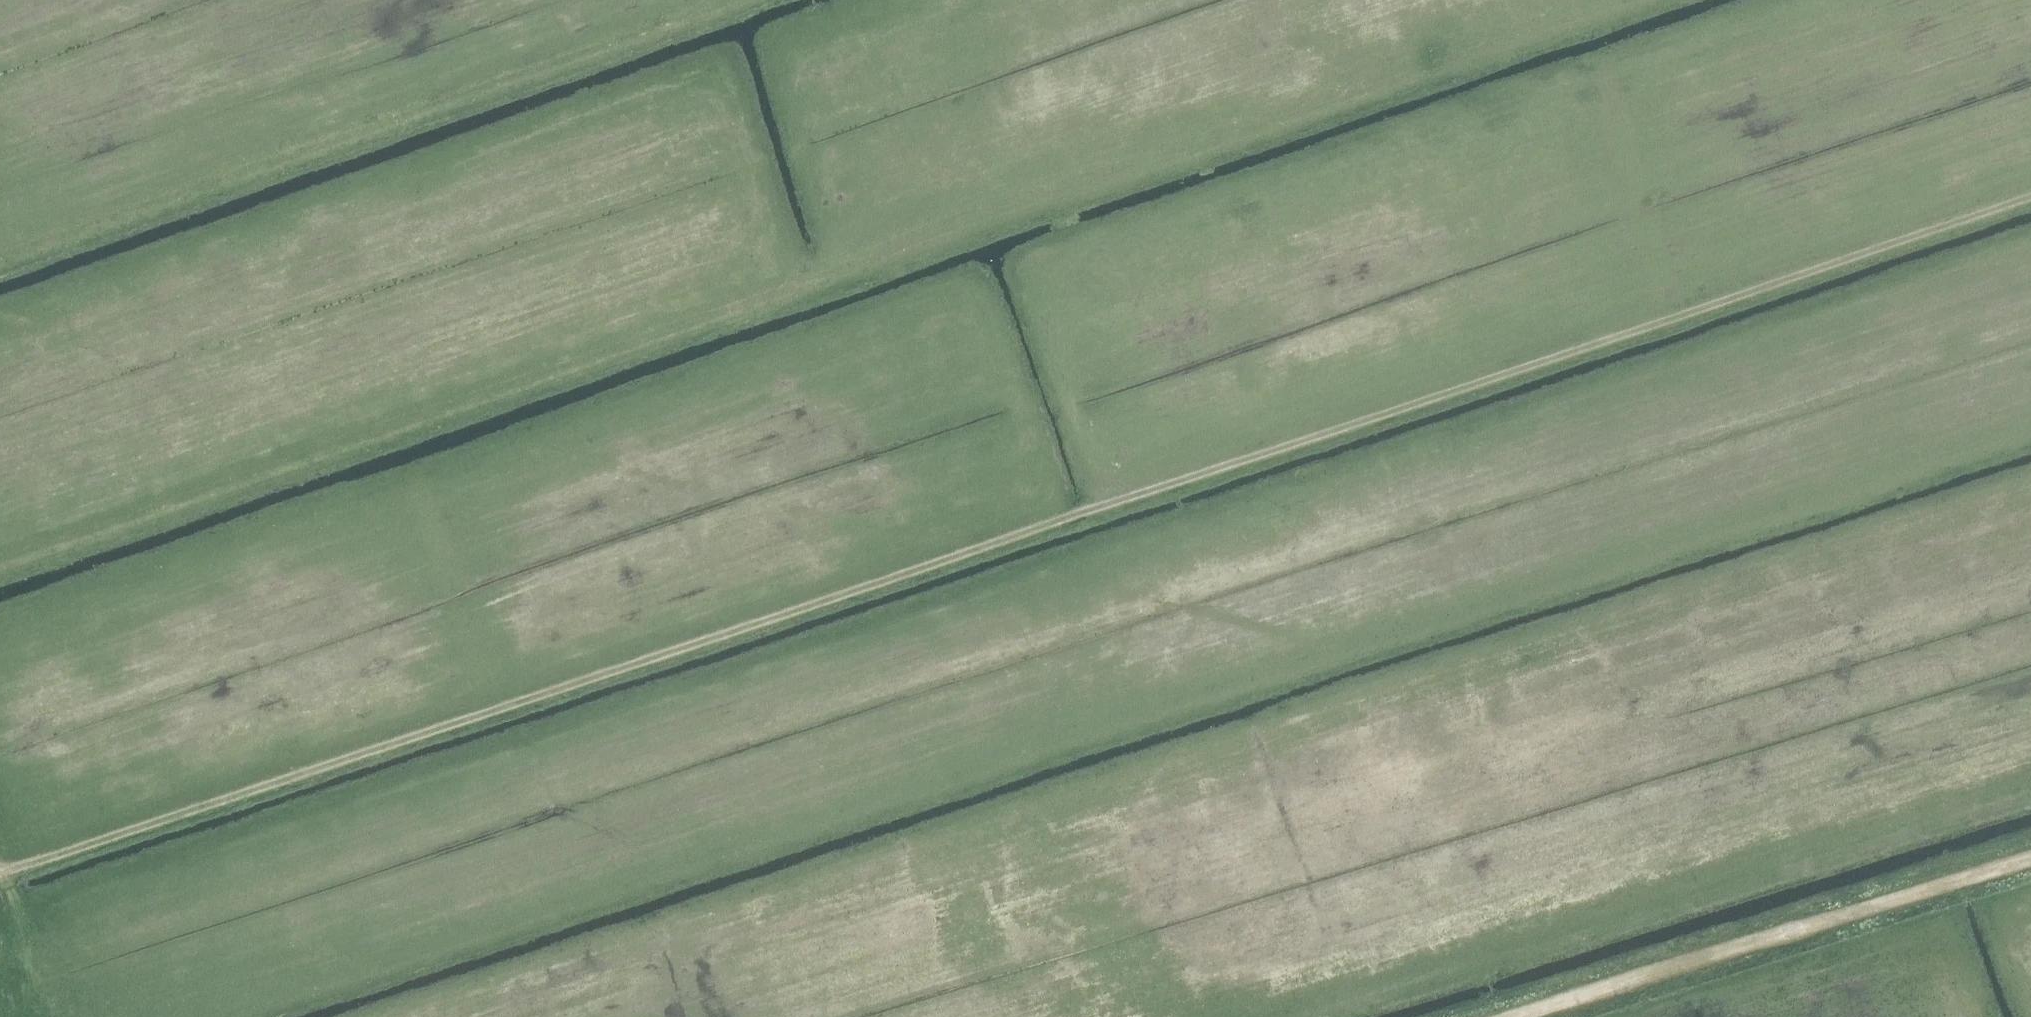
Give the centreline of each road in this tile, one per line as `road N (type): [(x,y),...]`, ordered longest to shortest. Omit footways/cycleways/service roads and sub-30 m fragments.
road 1 (track): [(2030,196),(0,874)]
road 2 (track): [(1510,1016),(2030,859)]

